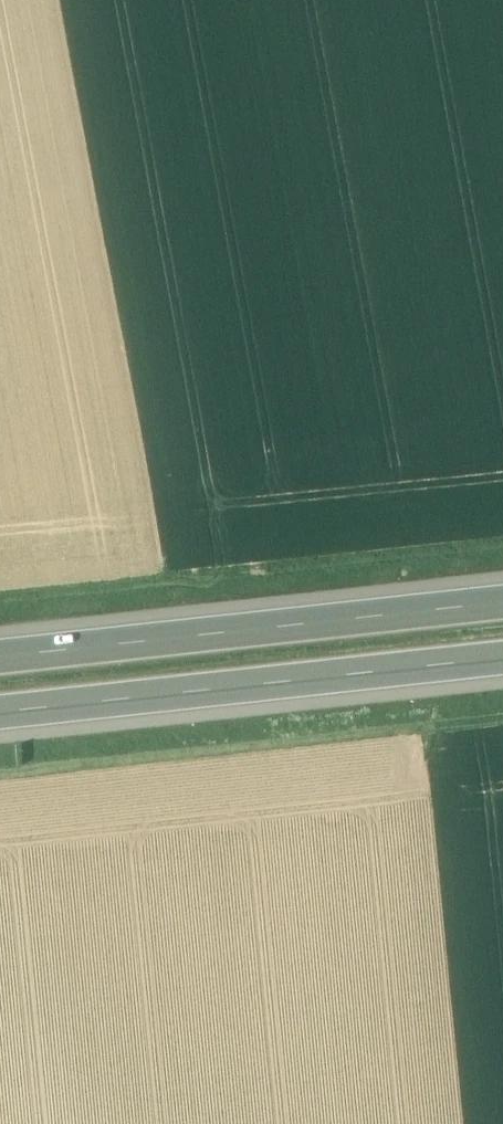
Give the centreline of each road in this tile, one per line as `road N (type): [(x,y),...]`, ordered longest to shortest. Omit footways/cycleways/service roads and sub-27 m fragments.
road 1 (motorway): [(502,603),(0,658)]
road 2 (track): [(0,777),(502,722)]
road 3 (track): [(0,602),(502,548)]
road 4 (motorway): [(0,717),(502,663)]

